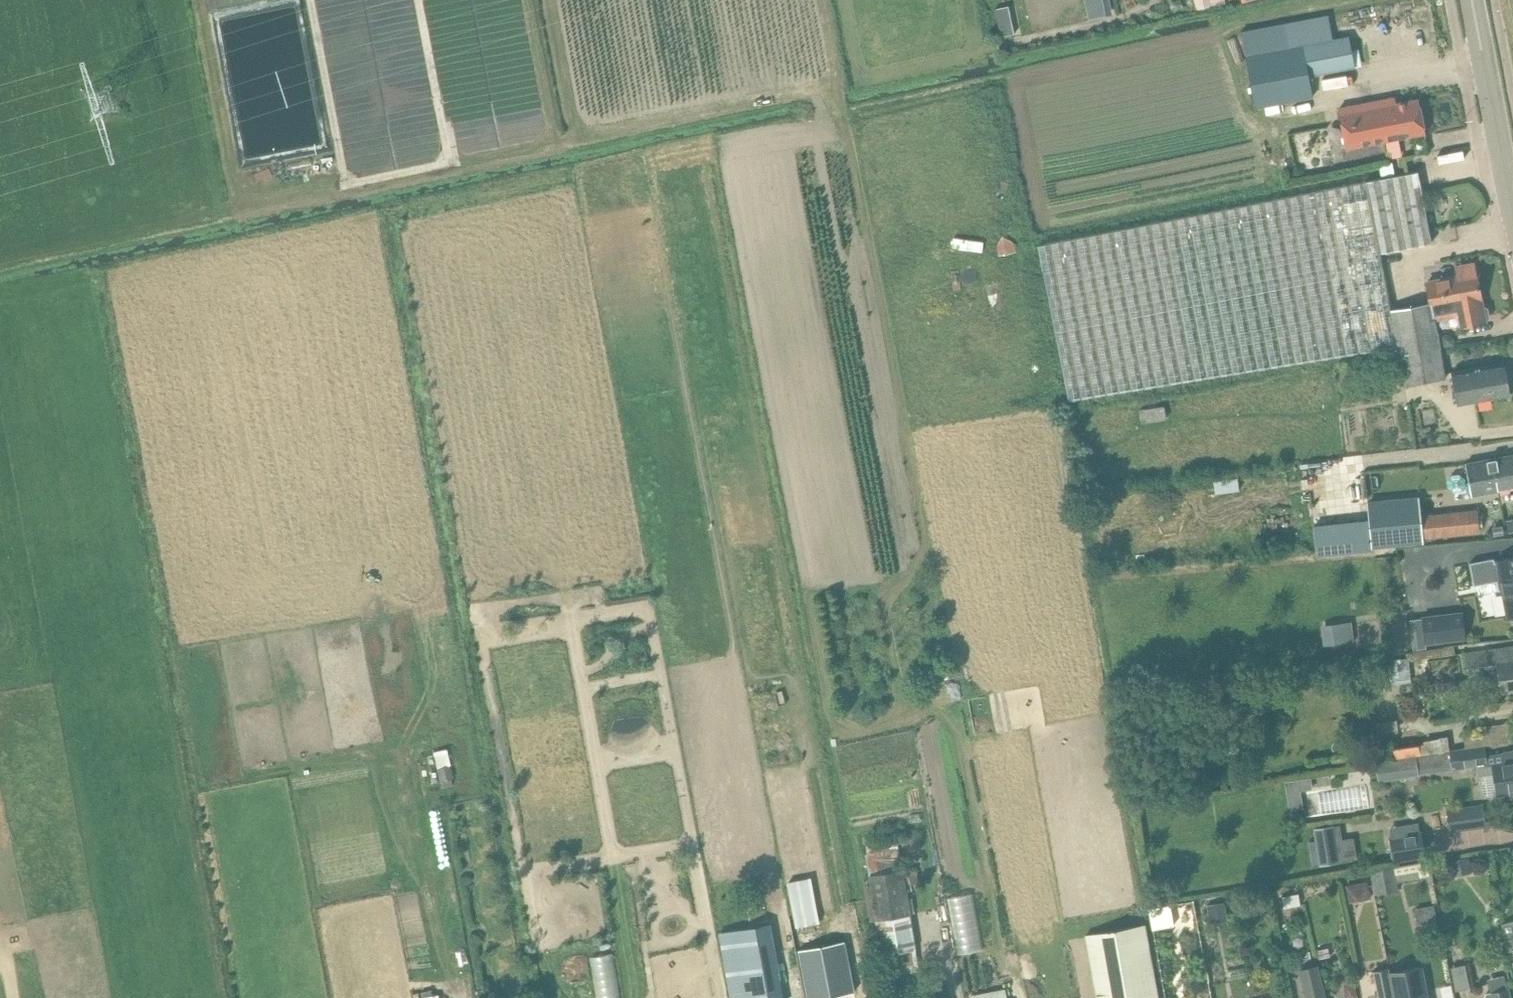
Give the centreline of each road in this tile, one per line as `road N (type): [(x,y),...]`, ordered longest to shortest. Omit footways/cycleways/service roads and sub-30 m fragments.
road 1 (tertiary): [(1512,201),(1473,0)]

